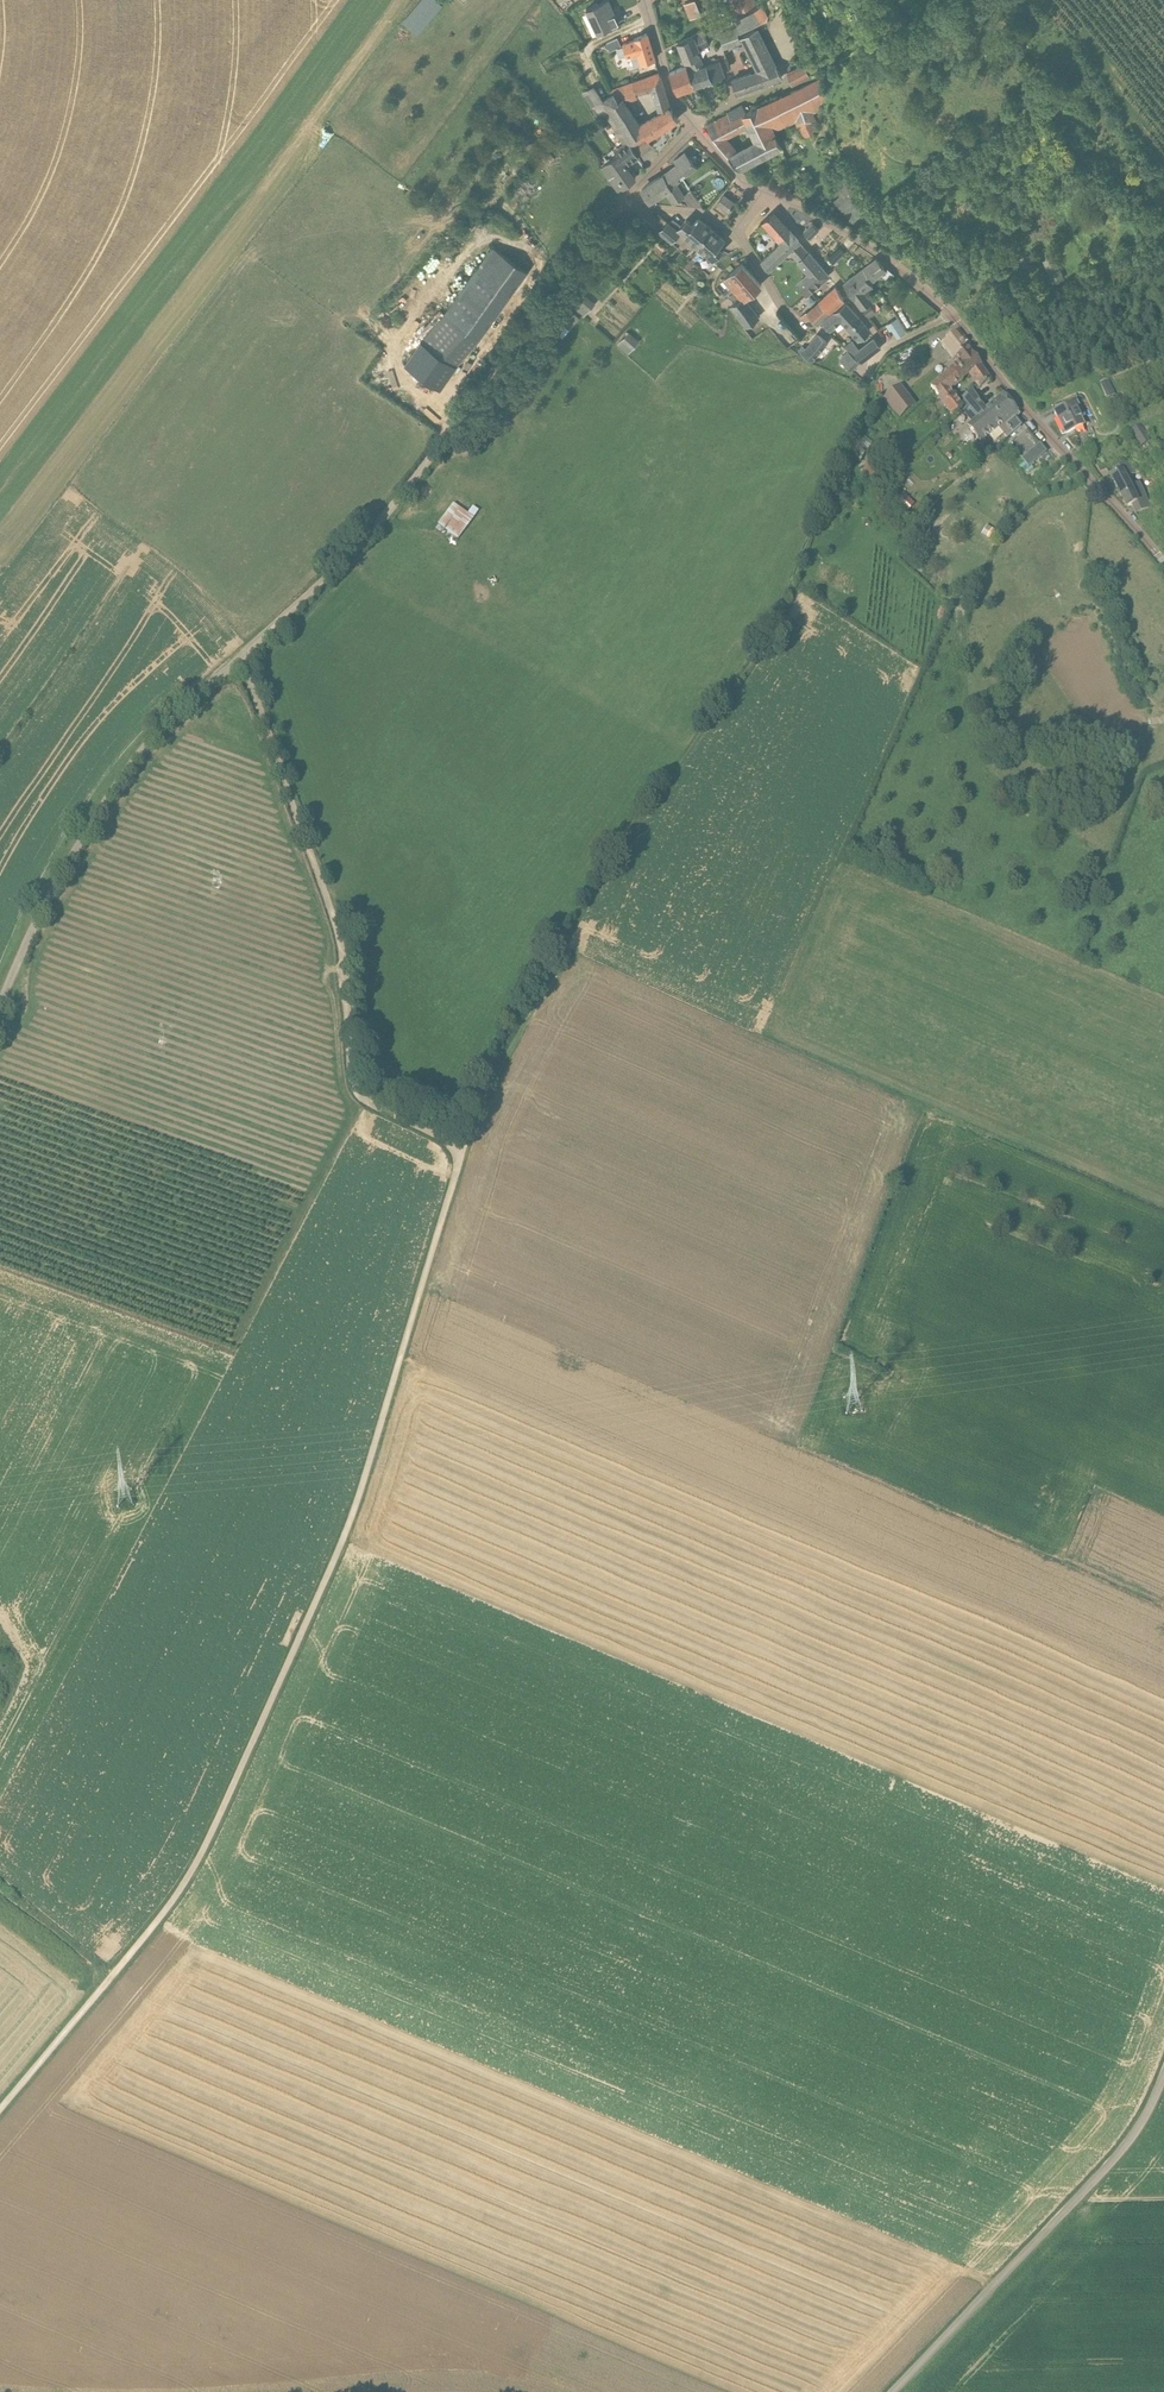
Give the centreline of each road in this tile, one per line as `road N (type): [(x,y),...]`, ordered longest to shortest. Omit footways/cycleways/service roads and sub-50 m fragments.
road 1 (unclassified): [(0,2108),(168,1907),(213,1831),(356,1505),(456,1172),(449,1142),(364,1100),(353,1086),(337,927),(237,659)]
road 2 (unclassified): [(237,659),(388,511),(623,202)]
road 3 (unclassified): [(0,1005),(44,905),(125,772),(237,659)]
road 4 (unclassified): [(892,2391),(1107,2166),(1163,2075)]
road 5 (residential): [(1159,554),(951,315)]
road 6 (residential): [(951,315),(861,241),(774,196)]
road 7 (residential): [(887,347),(774,196)]
road 8 (track): [(936,0),(843,65),(788,90)]
road 9 (residential): [(695,127),(674,103),(645,0)]
road 10 (residential): [(805,332),(734,232)]

